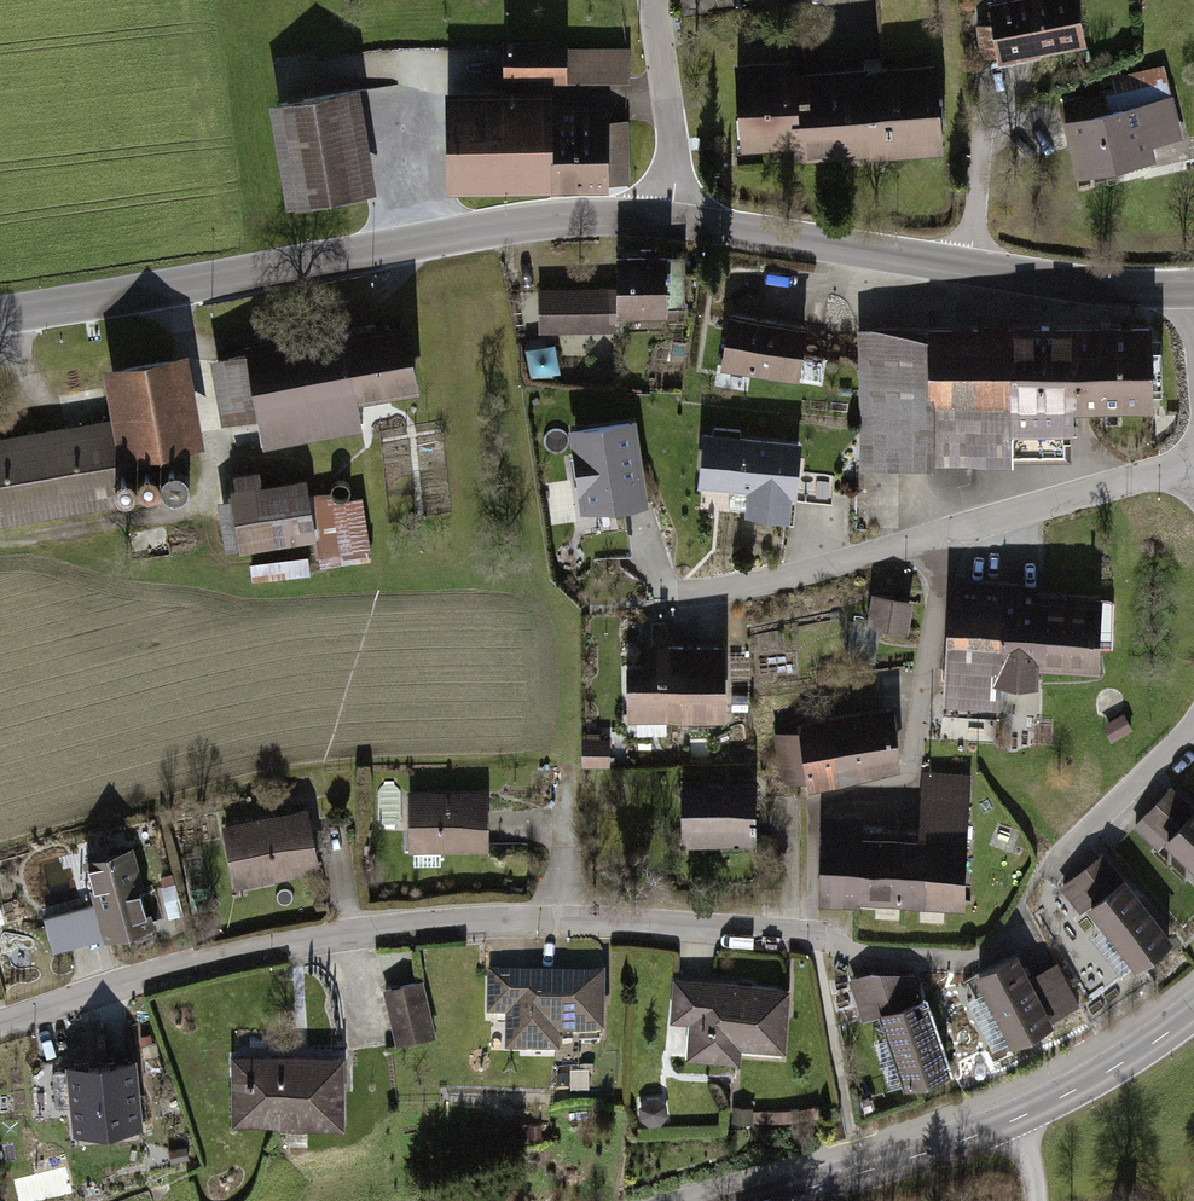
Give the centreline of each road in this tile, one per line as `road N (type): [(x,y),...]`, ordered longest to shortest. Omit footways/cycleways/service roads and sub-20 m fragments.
road 1 (residential): [(0,1026),(160,975),(347,933),(559,923),(811,935)]
road 2 (tertiary): [(0,317),(547,223),(667,222)]
road 3 (tertiary): [(667,222),(1033,280),(1193,290)]
road 4 (residential): [(1193,460),(684,598)]
road 5 (secondary): [(771,1200),(1020,1118),(1135,1057),(1193,1012)]
road 6 (track): [(0,544),(195,510),(210,467),(181,289)]
road 7 (track): [(189,339),(370,306),(409,273),(421,248)]
road 8 (residential): [(667,222),(671,151),(650,0)]
road 9 (residential): [(1193,721),(1053,860)]

